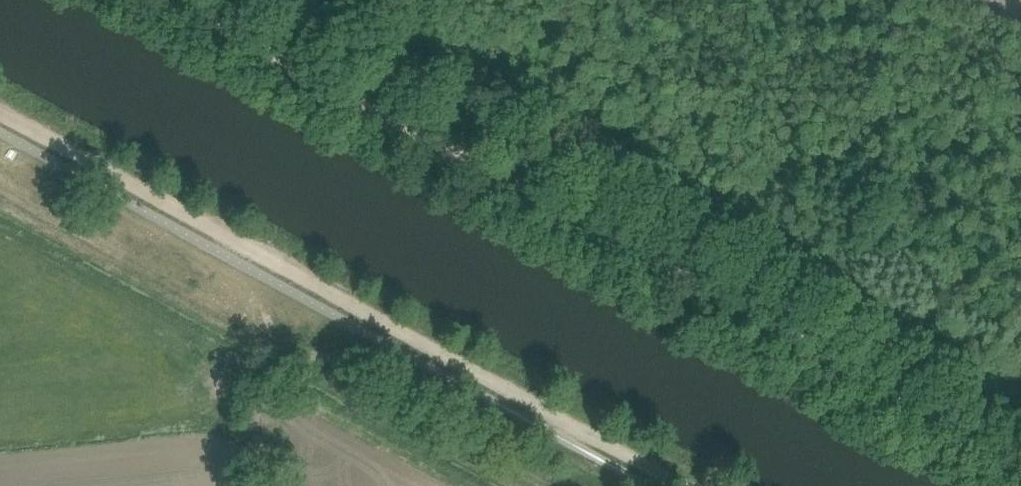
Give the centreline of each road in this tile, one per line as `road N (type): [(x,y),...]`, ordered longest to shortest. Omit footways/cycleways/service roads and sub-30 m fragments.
road 1 (track): [(175,0),(1020,457)]
road 2 (track): [(708,485),(0,101)]
road 3 (track): [(683,271),(375,49),(373,0)]
road 4 (track): [(447,371),(426,394),(356,366),(314,362),(282,378),(260,438),(272,485)]

